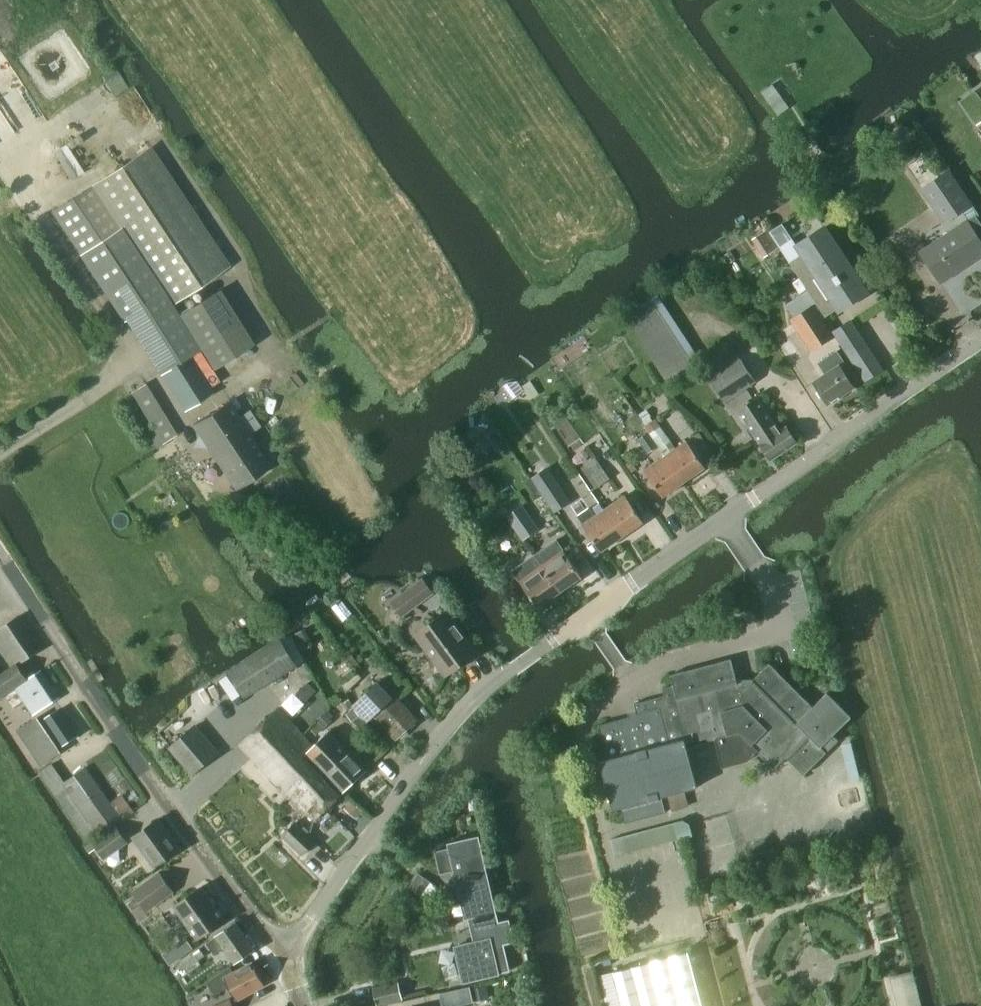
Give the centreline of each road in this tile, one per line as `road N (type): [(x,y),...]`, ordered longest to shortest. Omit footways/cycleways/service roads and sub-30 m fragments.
road 1 (unclassified): [(285,960),(441,733),(510,669),(980,341)]
road 2 (track): [(325,559),(227,487),(41,210),(0,189)]
road 3 (tertiary): [(285,960),(0,560)]

